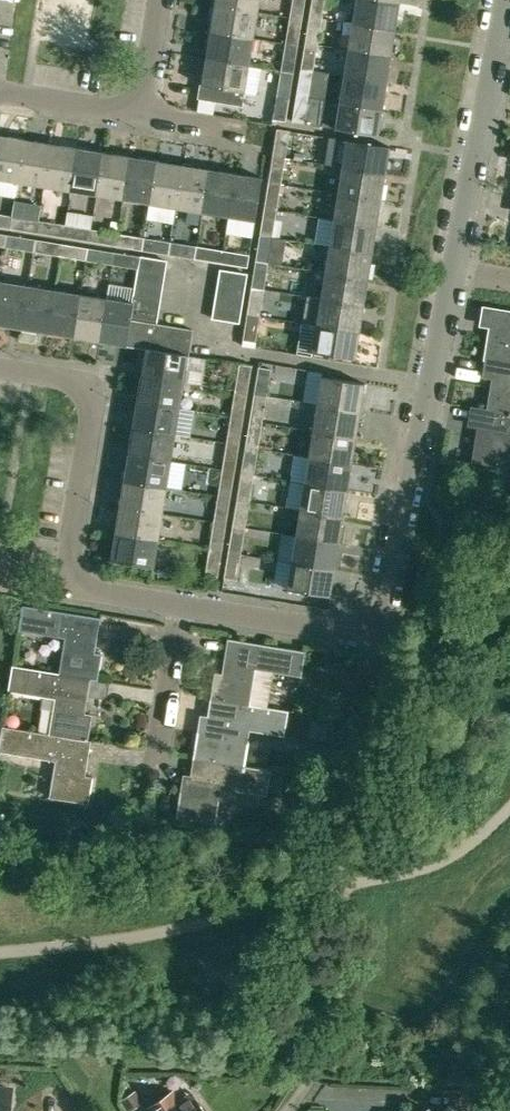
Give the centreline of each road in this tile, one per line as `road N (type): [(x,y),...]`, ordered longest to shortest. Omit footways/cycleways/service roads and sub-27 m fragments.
road 1 (residential): [(382,635),(67,588),(94,400),(84,385),(0,372)]
road 2 (residential): [(382,635),(454,270)]
road 3 (residential): [(454,270),(509,6)]
road 4 (residential): [(164,0),(145,117),(0,93)]

